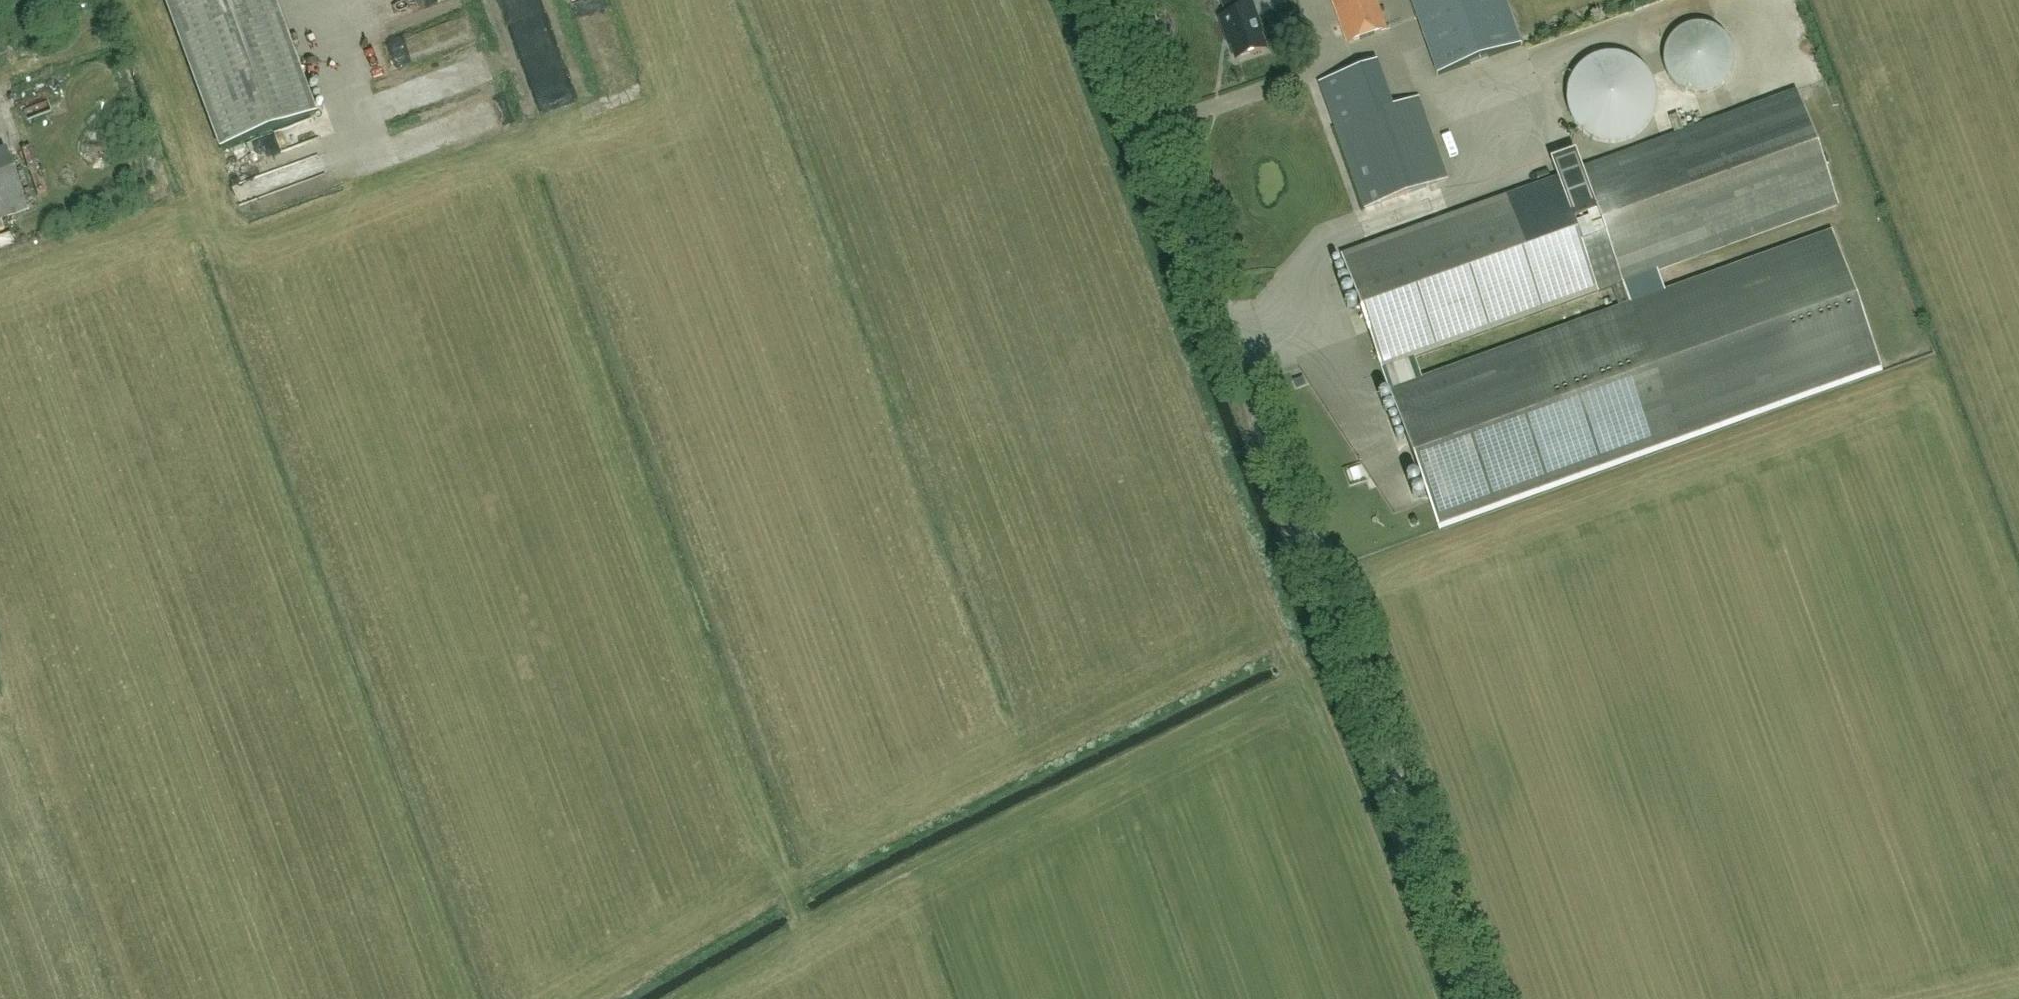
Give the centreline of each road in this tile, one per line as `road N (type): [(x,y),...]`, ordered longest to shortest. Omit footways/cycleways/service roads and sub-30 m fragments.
road 1 (unclassified): [(1479,998),(1106,0)]

